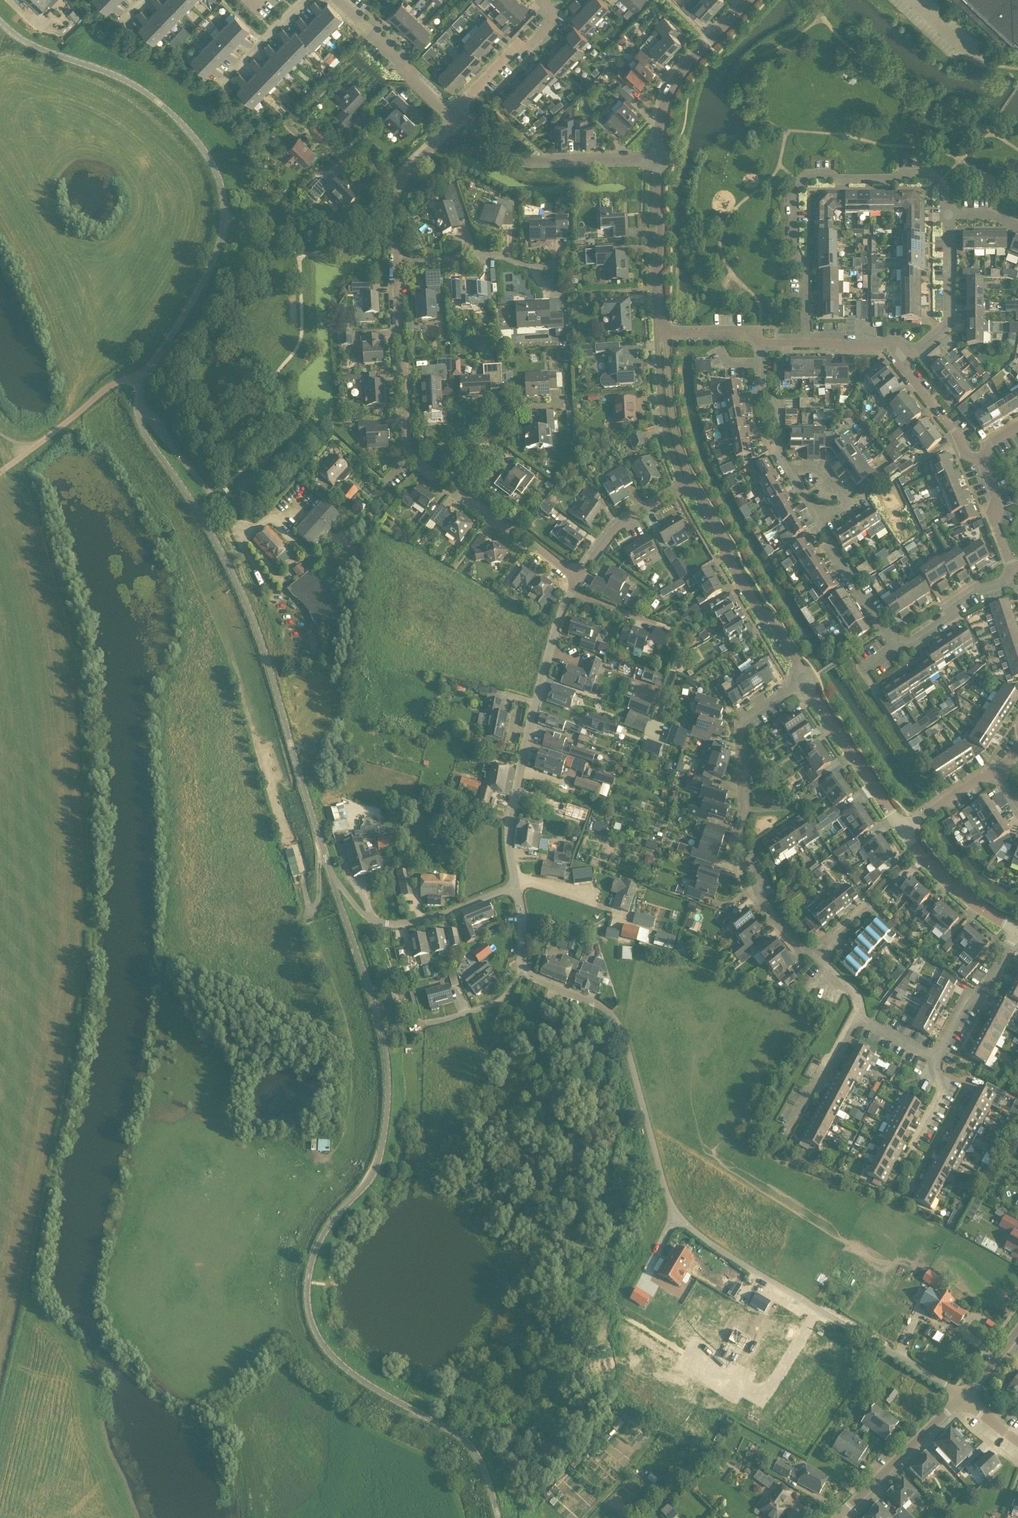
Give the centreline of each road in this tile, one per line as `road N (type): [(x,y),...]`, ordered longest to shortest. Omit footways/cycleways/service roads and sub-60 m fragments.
road 1 (tertiary): [(333,882),(243,596),(140,418),(142,380),(219,244),(223,196),(214,167),(191,132),(139,88),(30,44),(0,20)]
road 2 (tertiary): [(498,1517),(464,1440),(343,1365),(309,1317),(317,1249),(373,1175),(387,1107),(379,1022),(333,882)]
road 3 (residential): [(961,1399),(685,1223),(666,1190),(615,1018),(522,970)]
road 4 (residential): [(819,961),(764,906),(736,847),(746,811),(743,723),(807,680)]
road 5 (residential): [(946,213),(945,190),(930,174),(811,173),(794,188),(805,343)]
road 6 (residential): [(516,885),(510,823),(551,647),(577,577)]
road 7 (residential): [(454,479),(419,464),(409,450),(398,263)]
road 8 (residential): [(807,680),(688,484)]
road 9 (residential): [(658,158),(522,160),(458,117)]
road 10 (residential): [(516,885),(445,913),(388,923),(366,916),(333,882)]
road 11 (residential): [(658,158),(661,115),(675,79),(748,0)]
road 12 (residential): [(903,829),(807,680)]
road 13 (residential): [(659,334),(658,158)]
road 14 (residential): [(903,364),(949,324),(946,213)]
road 15 (residential): [(840,1517),(961,1399)]
road 16 (residential): [(458,117),(338,0)]
road 17 (residential): [(545,0),(549,24),(530,44),(517,45),(461,103),(458,117)]
road 18 (residential): [(577,577),(454,479)]
road 19 (residential): [(659,334),(665,429),(688,484)]
road 20 (residential): [(935,1060),(1017,929)]
road 21 (residential): [(1017,929),(943,879),(903,829)]
road 22 (residential): [(688,484),(659,334)]
road 23 (residential): [(545,275),(487,254),(398,263)]
road 24 (residential): [(902,642),(891,641),(820,521)]
road 25 (residential): [(577,577),(612,532),(688,484)]
road 26 (residential): [(1011,569),(1004,580),(953,603),(953,614),(912,643),(902,642)]
road 27 (residential): [(787,469),(779,454),(779,405),(762,386),(762,342)]
road 28 (residential): [(787,1133),(856,1017)]
road 29 (residential): [(980,459),(970,457),(903,364)]

